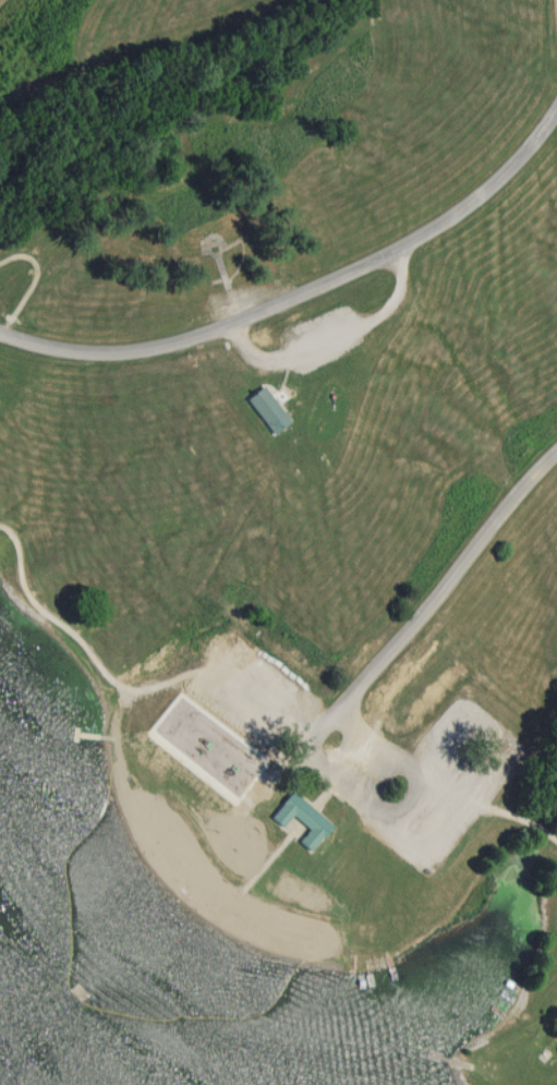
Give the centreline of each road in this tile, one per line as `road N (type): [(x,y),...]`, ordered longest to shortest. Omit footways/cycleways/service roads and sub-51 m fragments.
road 1 (residential): [(556,115),(532,154),(458,218),(197,333),(130,349),(68,349),(0,332)]
road 2 (residential): [(299,771),(313,745),(556,466)]

